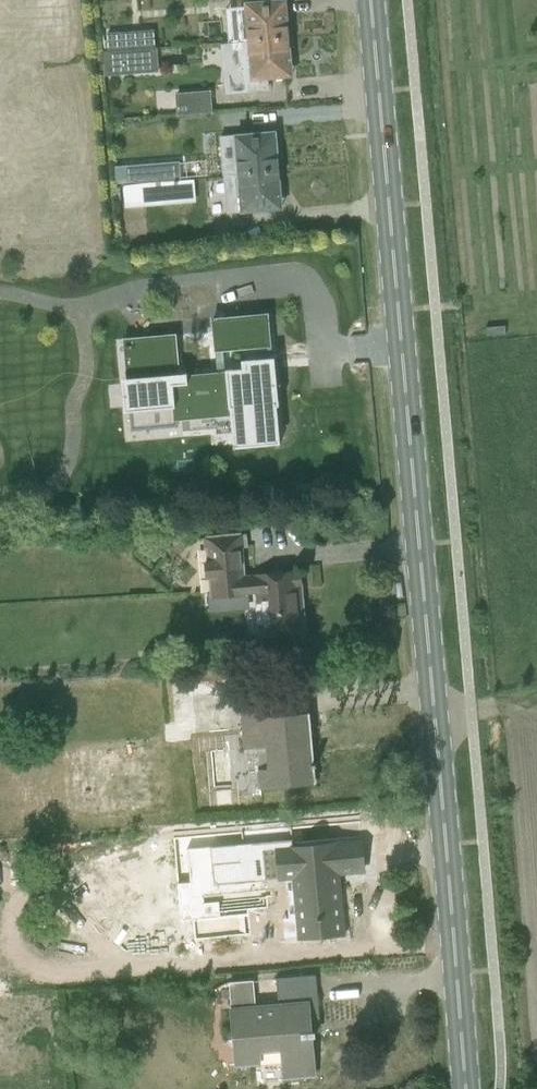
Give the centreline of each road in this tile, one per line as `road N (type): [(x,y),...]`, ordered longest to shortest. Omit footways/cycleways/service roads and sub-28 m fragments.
road 1 (primary): [(466,1088),(370,0)]

